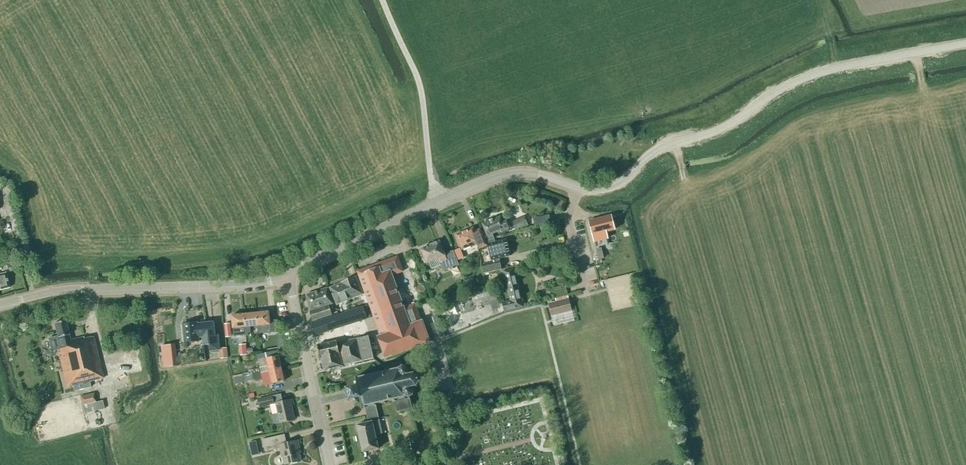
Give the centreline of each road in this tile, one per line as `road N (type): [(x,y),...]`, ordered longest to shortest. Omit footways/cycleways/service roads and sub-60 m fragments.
road 1 (tertiary): [(439,201),(522,172),(607,186),(657,149),(719,130),(800,80),(965,44)]
road 2 (tertiary): [(0,305),(73,289),(251,285),(286,273)]
road 3 (unclassified): [(439,201),(420,87),(383,0)]
road 4 (unclassified): [(330,464),(286,273)]
road 5 (tertiary): [(286,273),(439,201)]

